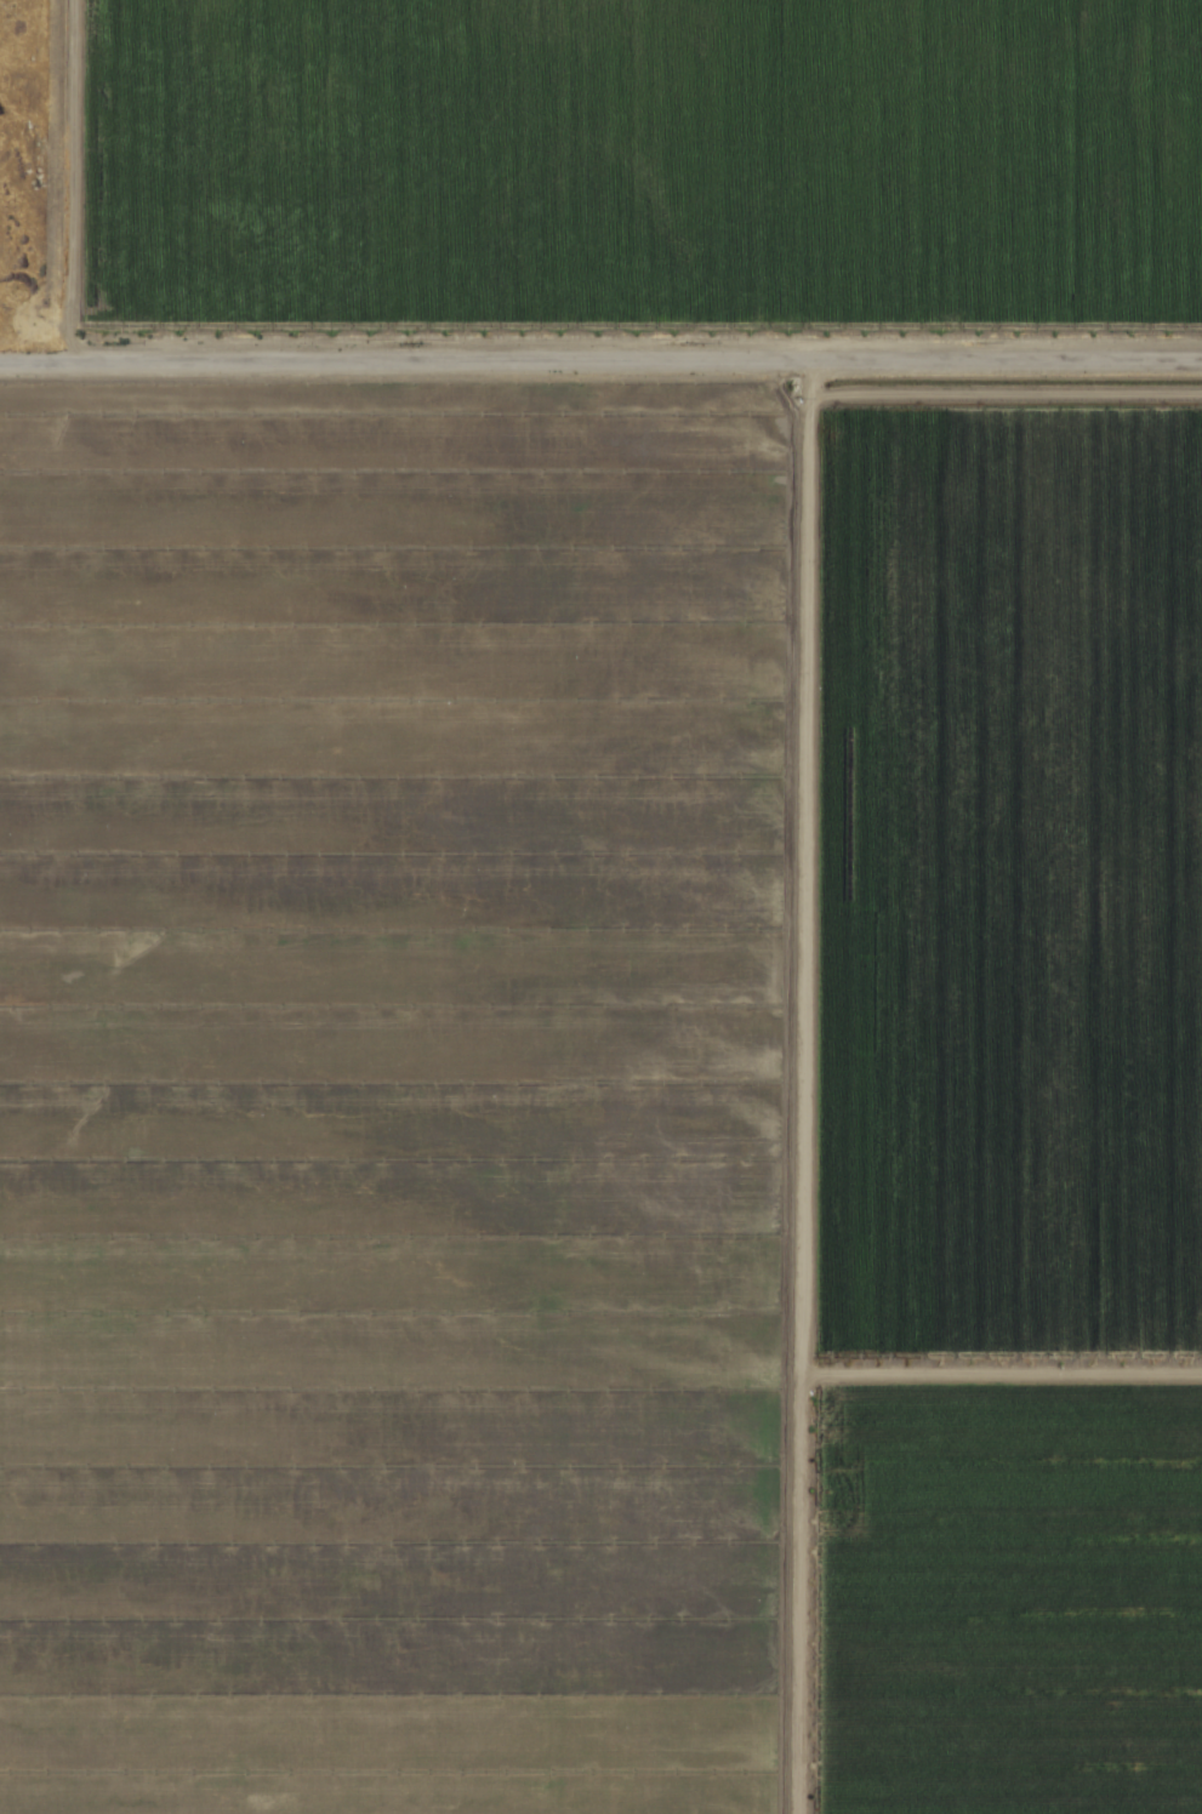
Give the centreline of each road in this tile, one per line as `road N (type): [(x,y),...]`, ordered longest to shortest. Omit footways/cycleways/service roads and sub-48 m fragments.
road 1 (residential): [(794,1813),(796,1370),(776,366)]
road 2 (residential): [(0,366),(1201,364)]

